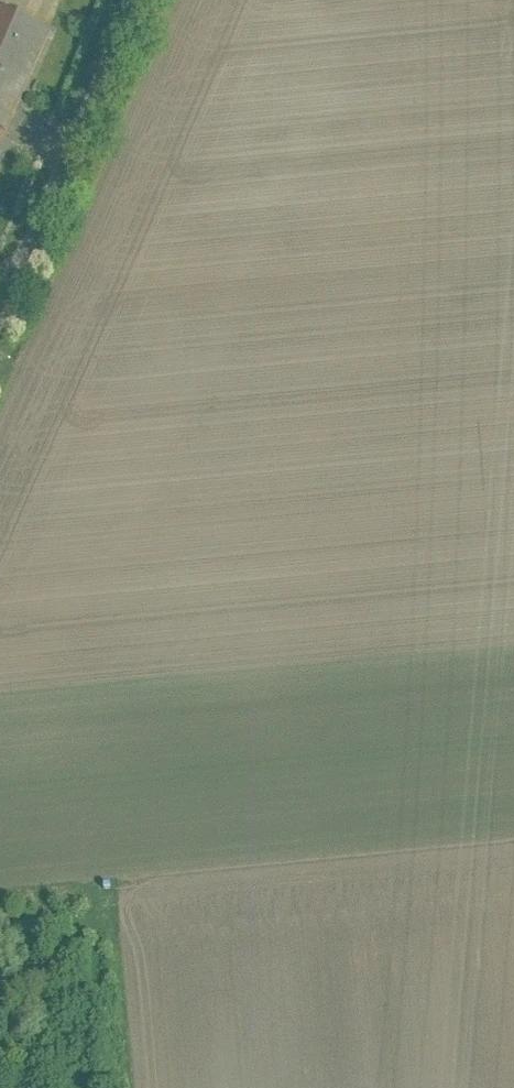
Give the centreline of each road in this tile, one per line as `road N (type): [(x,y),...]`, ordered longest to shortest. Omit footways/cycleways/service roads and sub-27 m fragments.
road 1 (unclassified): [(141,0),(0,322)]

